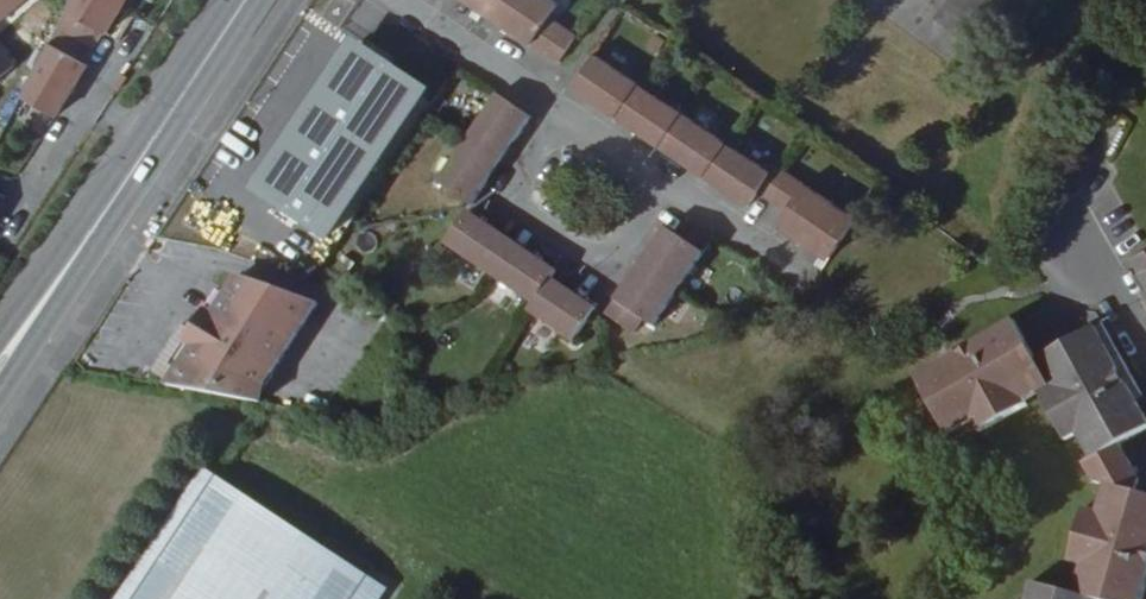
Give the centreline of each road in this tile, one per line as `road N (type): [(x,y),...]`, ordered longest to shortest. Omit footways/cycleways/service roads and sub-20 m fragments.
road 1 (residential): [(664,177),(607,263),(511,197),(565,109)]
road 2 (secondary): [(0,390),(144,156)]
road 3 (secondary): [(144,156),(0,346)]
road 4 (residential): [(565,109),(403,0)]
road 5 (secondary): [(144,156),(246,0)]
road 6 (residential): [(785,259),(664,177)]
road 7 (residential): [(664,177),(565,109)]

